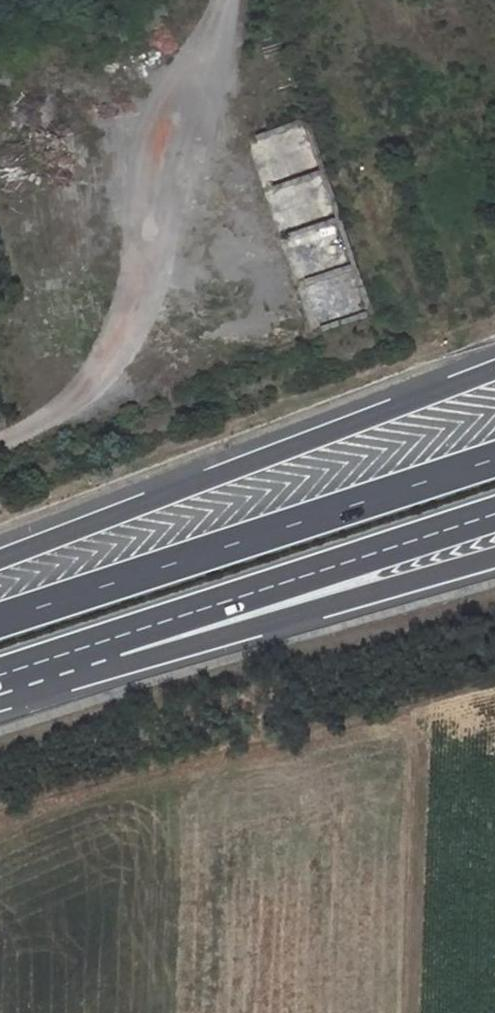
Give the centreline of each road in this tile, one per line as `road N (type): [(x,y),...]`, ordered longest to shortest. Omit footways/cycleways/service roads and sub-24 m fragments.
road 1 (motorway): [(494,361),(0,547)]
road 2 (motorway): [(0,674),(494,514)]
road 3 (motorway): [(494,462),(0,619)]
road 4 (motorway): [(0,699),(494,555)]

